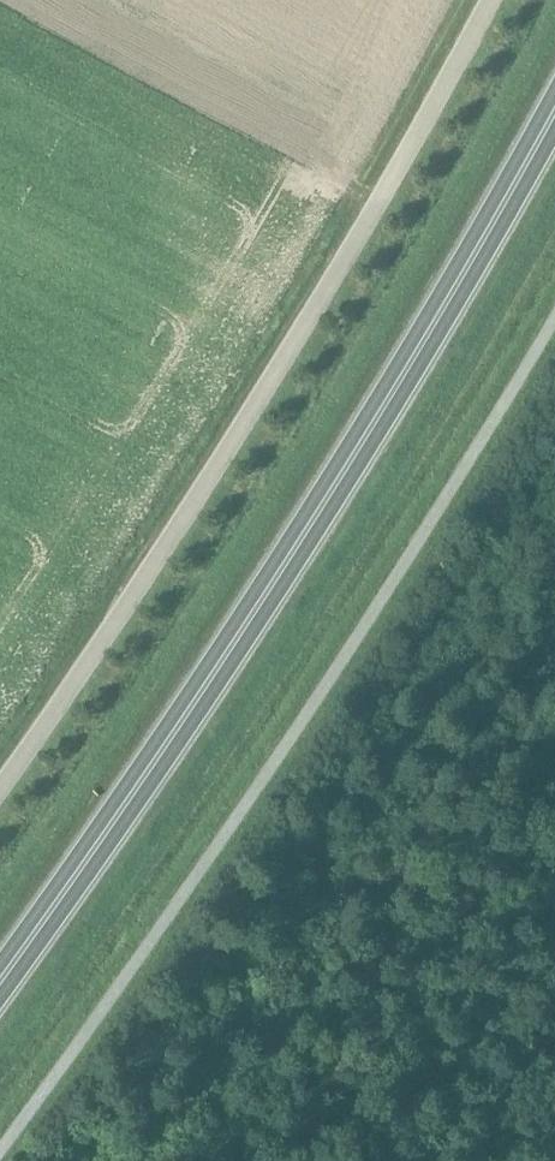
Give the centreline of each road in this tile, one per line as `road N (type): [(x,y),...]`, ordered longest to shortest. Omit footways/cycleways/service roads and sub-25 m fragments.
road 1 (trunk): [(0,981),(81,872),(356,448),(554,114)]
road 2 (unclassified): [(0,764),(119,593),(472,0)]

